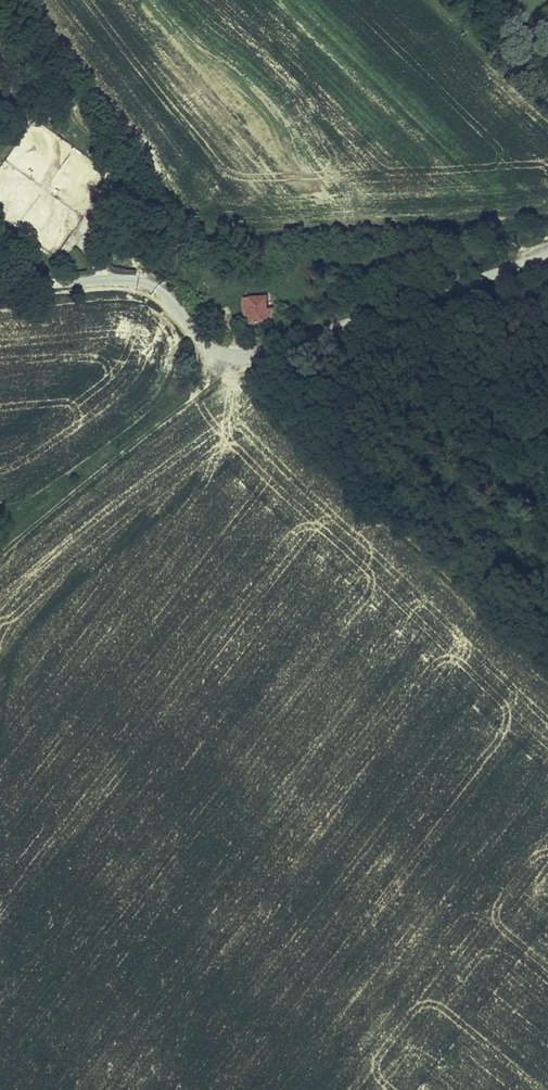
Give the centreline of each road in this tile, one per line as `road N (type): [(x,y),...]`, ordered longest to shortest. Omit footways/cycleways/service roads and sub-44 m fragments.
road 1 (unclassified): [(156,288),(200,338),(227,355),(247,356),(547,256)]

